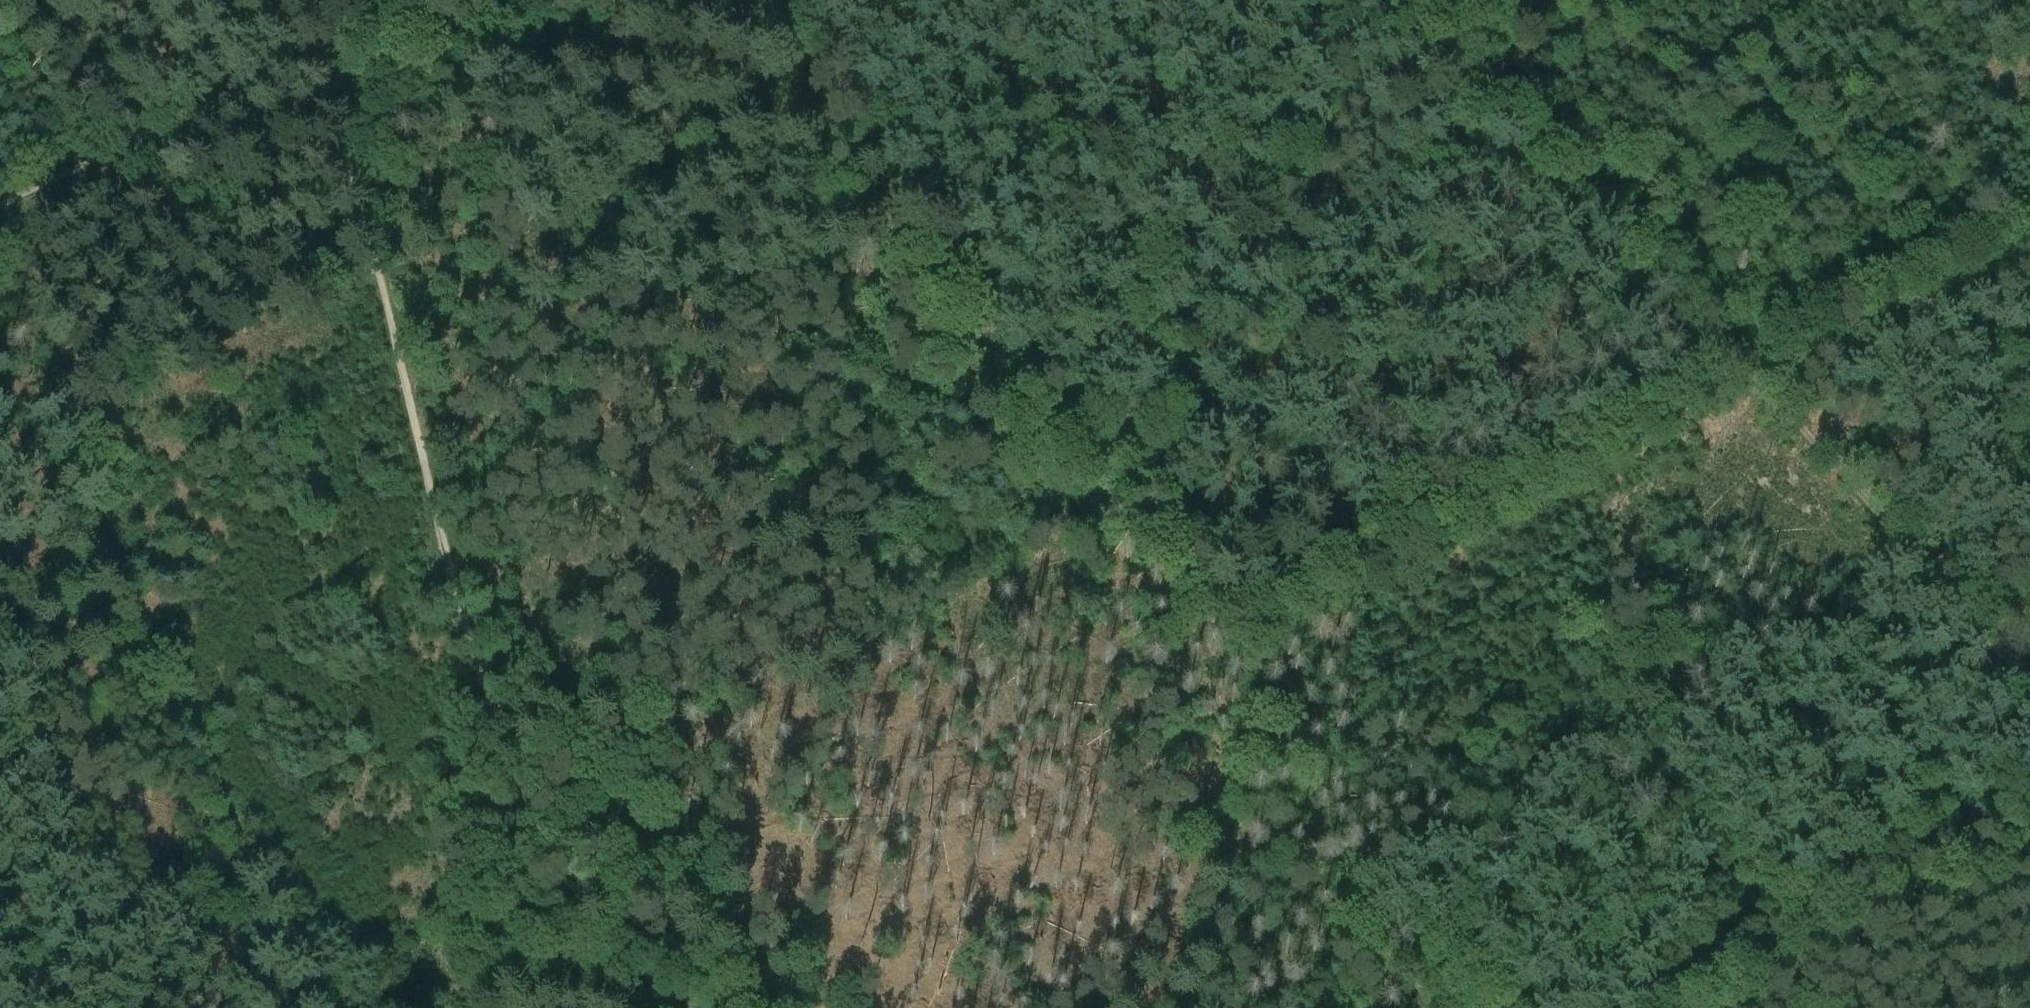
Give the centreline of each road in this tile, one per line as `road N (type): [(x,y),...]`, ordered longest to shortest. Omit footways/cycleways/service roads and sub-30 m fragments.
road 1 (track): [(722,1007),(609,825),(491,706),(387,304),(341,0)]

